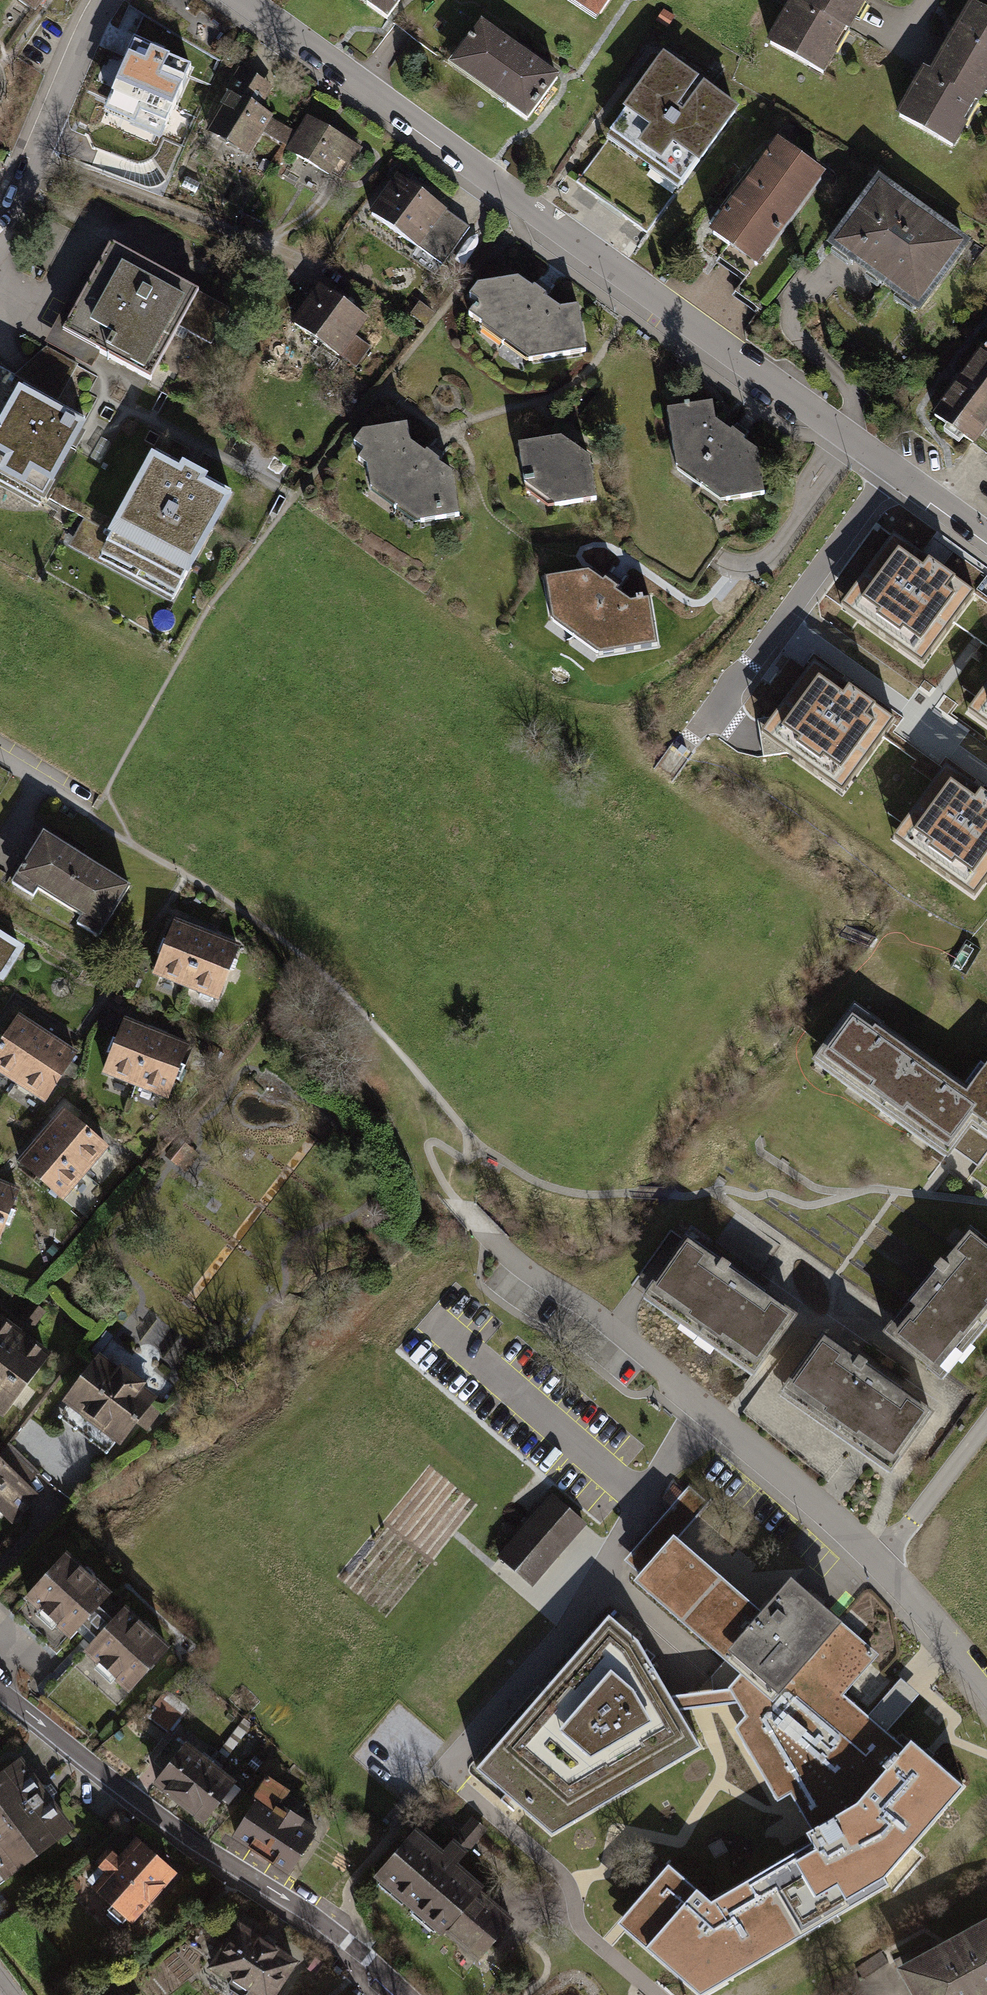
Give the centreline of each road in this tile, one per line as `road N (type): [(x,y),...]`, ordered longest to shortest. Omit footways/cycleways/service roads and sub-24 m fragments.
road 1 (residential): [(986,541),(249,0)]
road 2 (residential): [(608,1327),(872,1561),(986,1695)]
road 3 (residential): [(0,1688),(165,1816),(377,1957),(415,1994)]
road 4 (residential): [(0,241),(106,0)]

